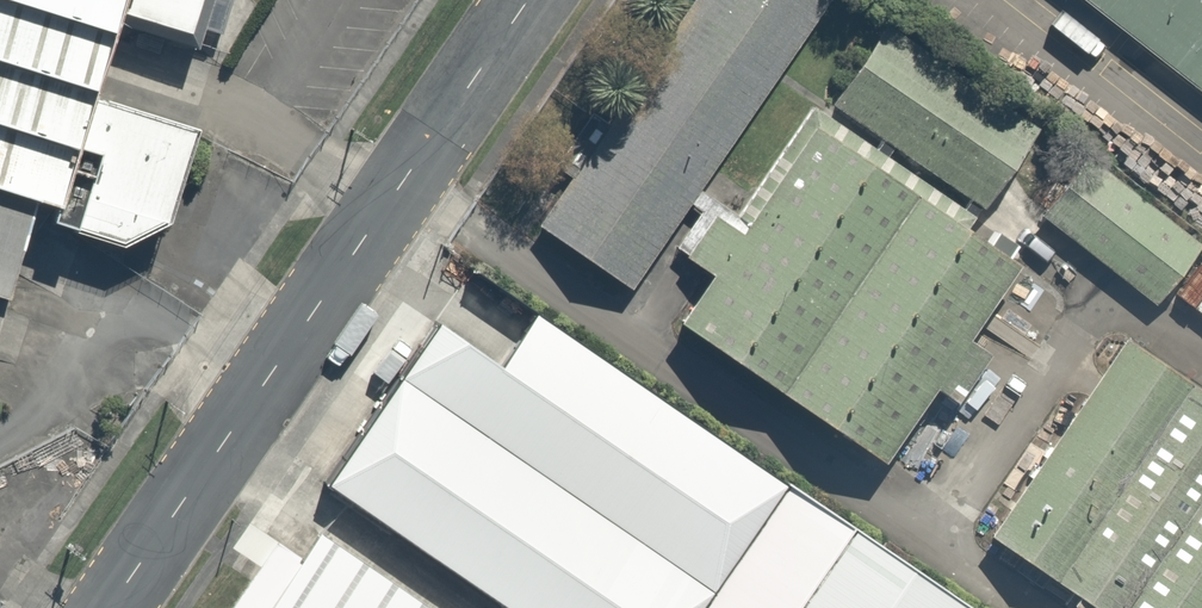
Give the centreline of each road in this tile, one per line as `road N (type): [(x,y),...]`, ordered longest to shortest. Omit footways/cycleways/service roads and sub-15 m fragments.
road 1 (unclassified): [(111,607),(526,0)]

